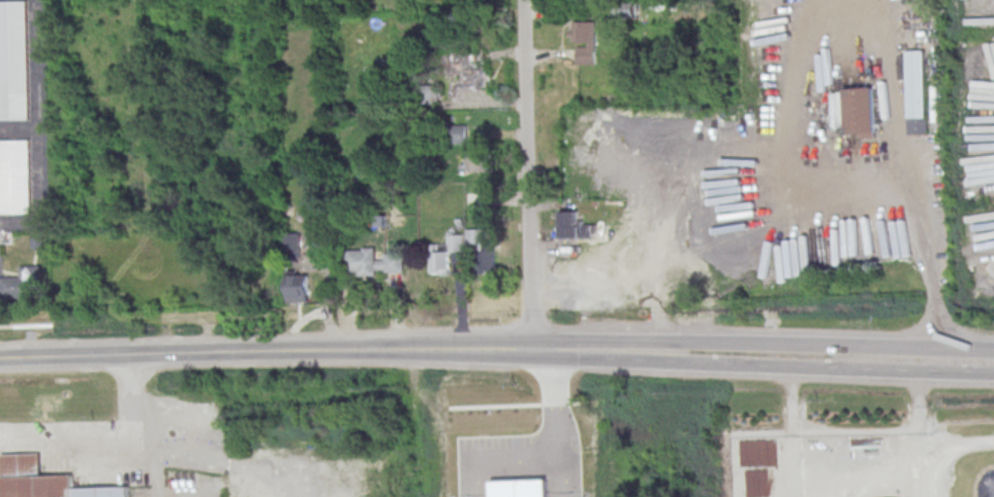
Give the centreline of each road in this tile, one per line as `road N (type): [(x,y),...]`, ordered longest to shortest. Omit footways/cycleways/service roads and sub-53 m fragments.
road 1 (secondary): [(528,351),(0,360)]
road 2 (secondary): [(993,350),(621,336)]
road 3 (secondary): [(623,361),(993,371)]
road 4 (residential): [(522,0),(528,351)]
road 5 (residential): [(920,369),(926,496)]

